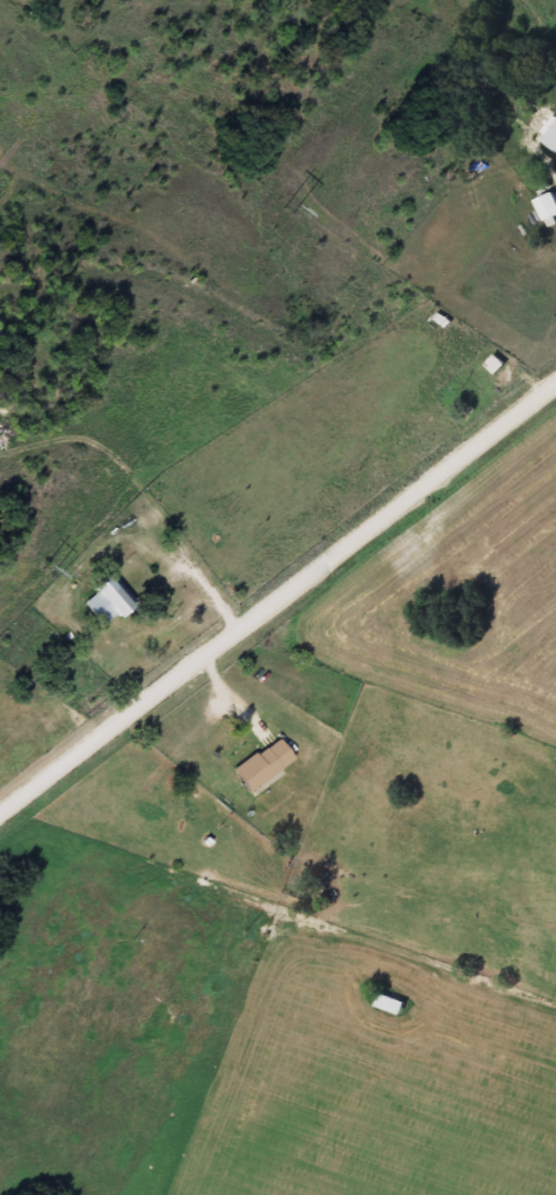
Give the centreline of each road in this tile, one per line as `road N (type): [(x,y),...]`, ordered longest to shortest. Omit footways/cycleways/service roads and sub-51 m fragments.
road 1 (residential): [(0,815),(555,382)]

